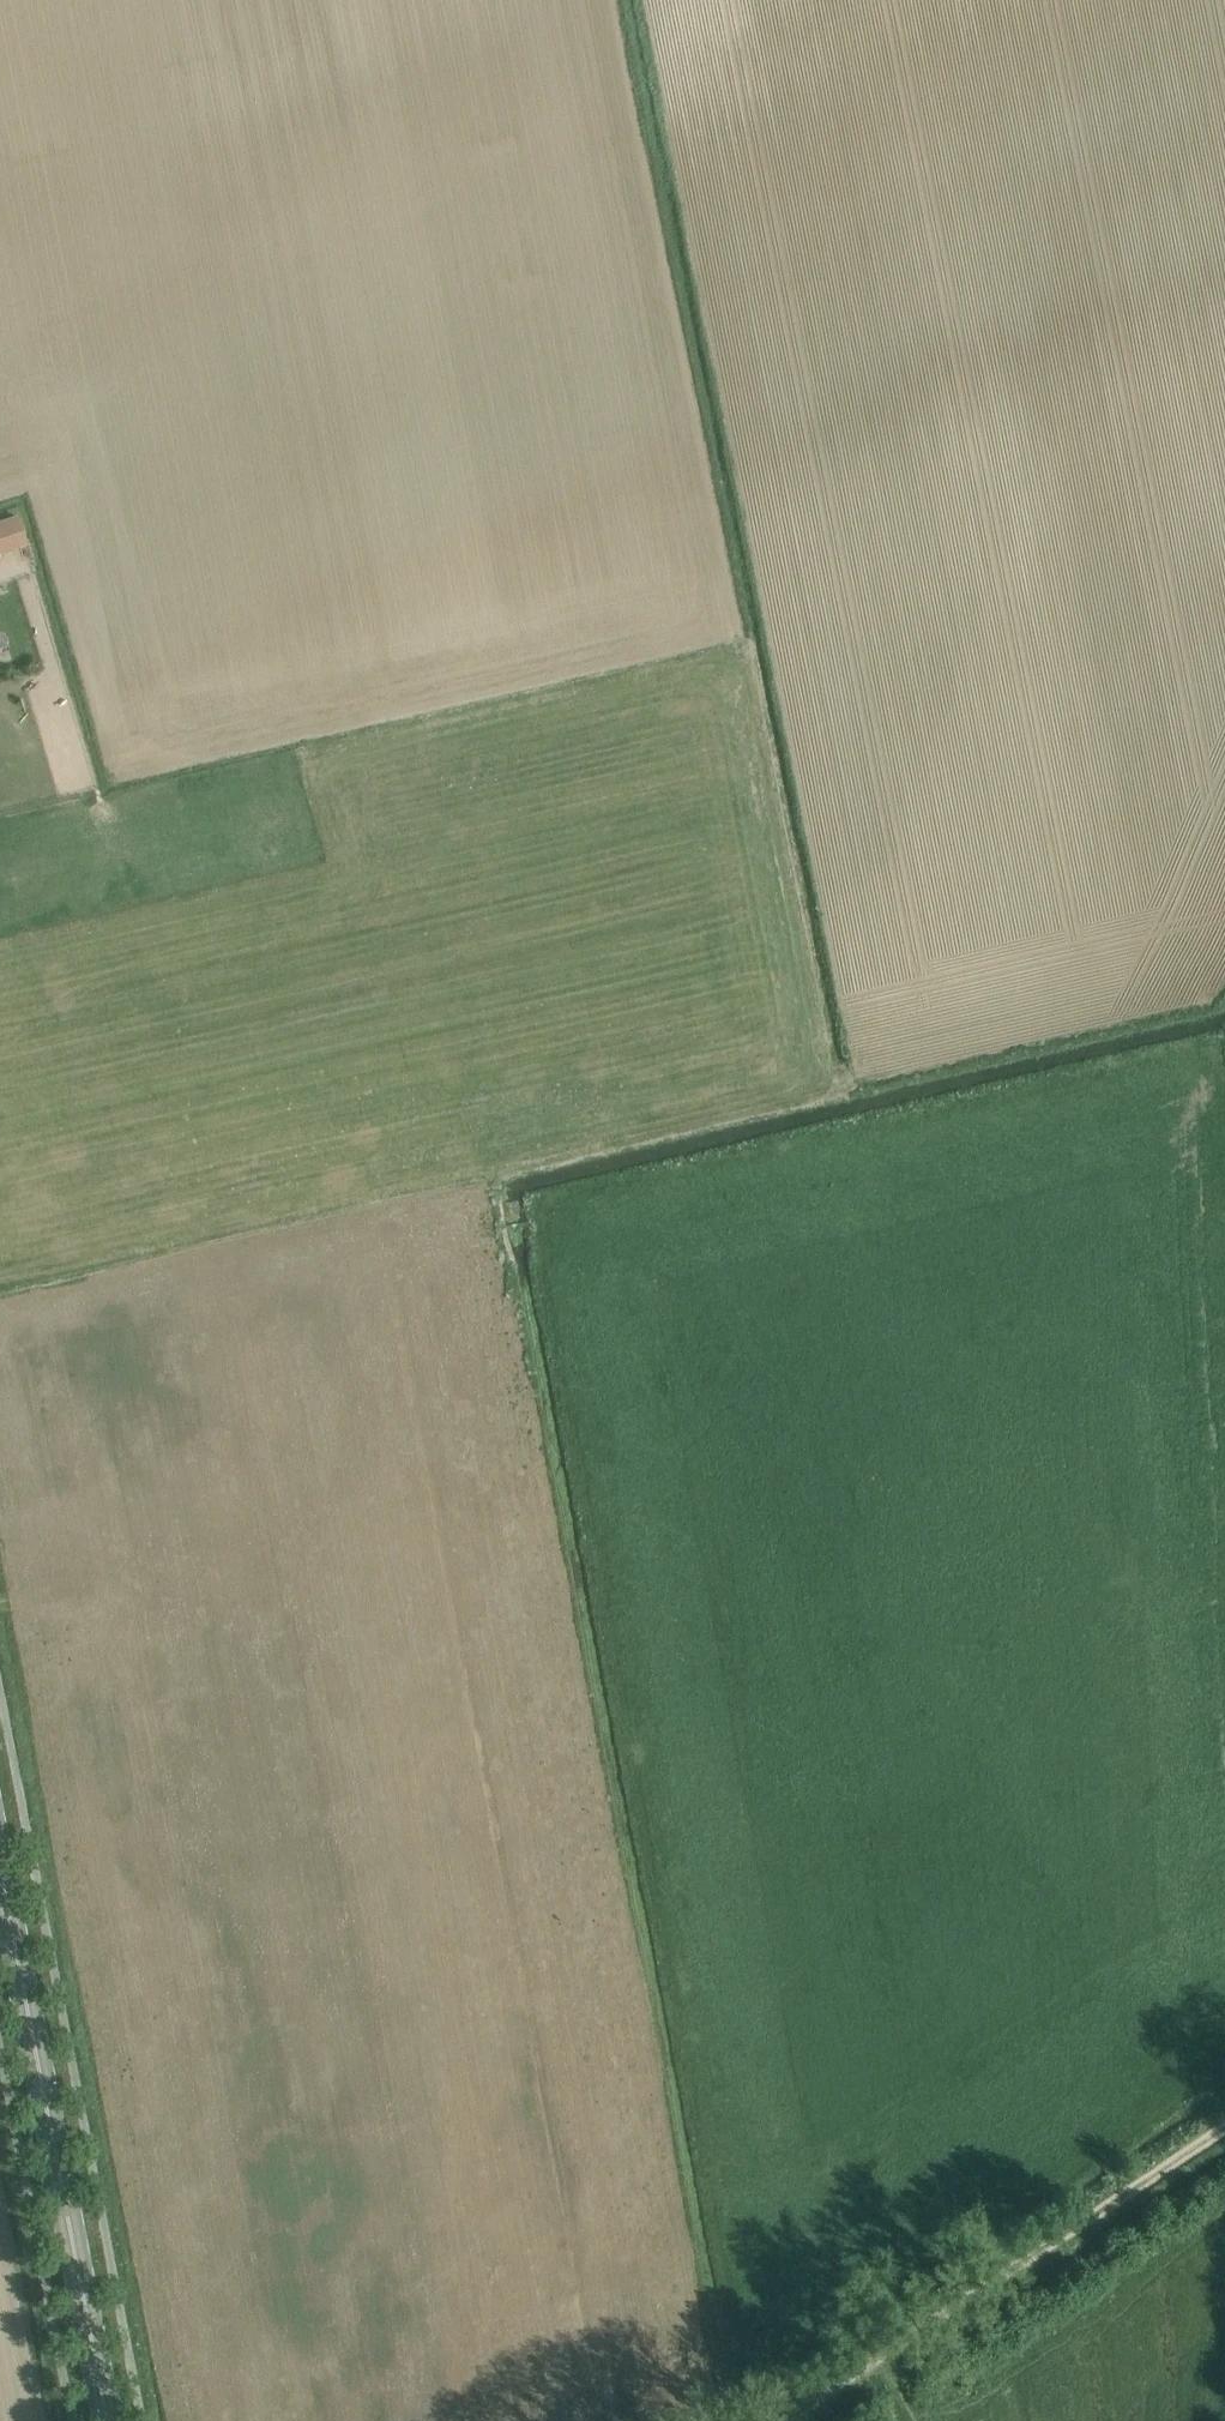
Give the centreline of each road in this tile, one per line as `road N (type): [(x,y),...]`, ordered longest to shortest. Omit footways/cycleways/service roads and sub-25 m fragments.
road 1 (tertiary): [(110,2420),(0,1868)]
road 2 (track): [(782,2420),(1224,2115)]

